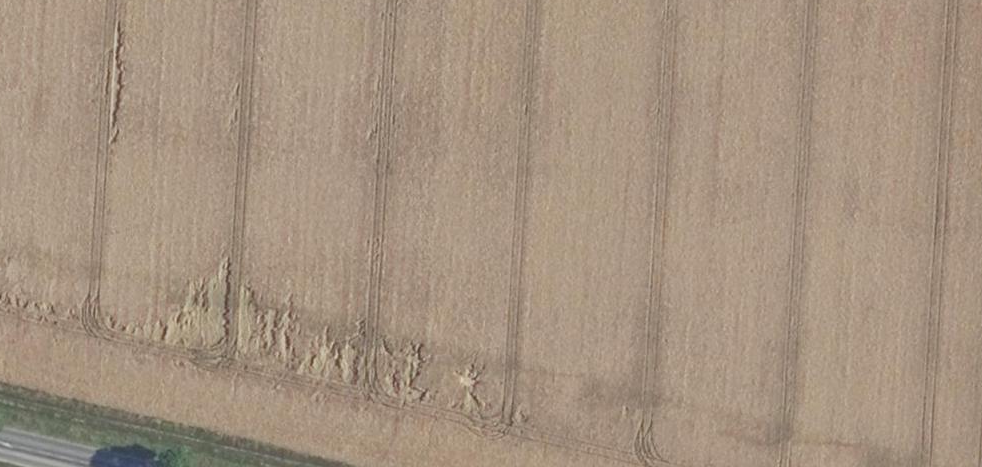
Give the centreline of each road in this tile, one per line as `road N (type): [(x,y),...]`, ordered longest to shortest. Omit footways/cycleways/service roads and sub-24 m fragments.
road 1 (track): [(0,399),(298,466)]

